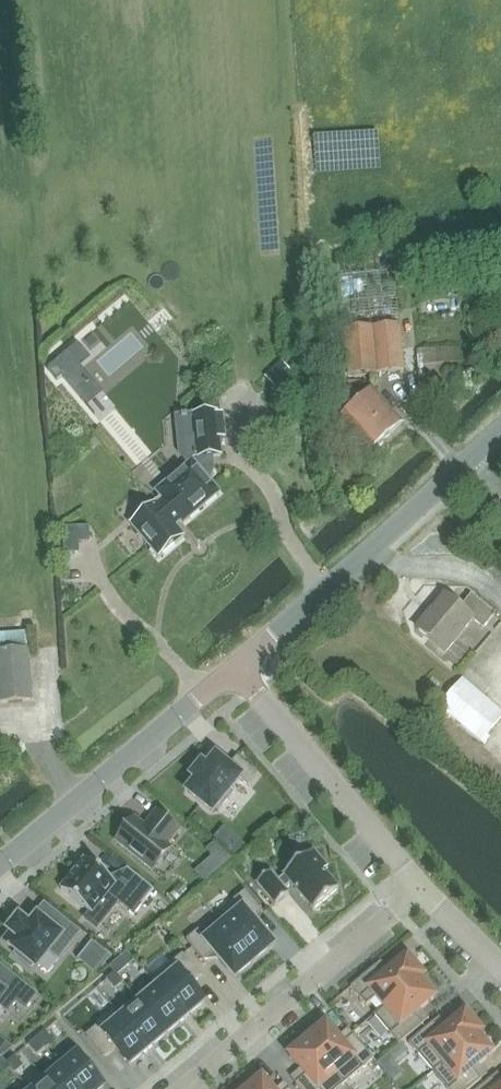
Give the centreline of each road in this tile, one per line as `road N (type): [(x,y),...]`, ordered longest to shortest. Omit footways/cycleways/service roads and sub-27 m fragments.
road 1 (unclassified): [(260,645),(500,430)]
road 2 (residential): [(0,863),(235,667)]
road 3 (residential): [(423,897),(193,1088)]
road 4 (residential): [(423,897),(235,667)]

